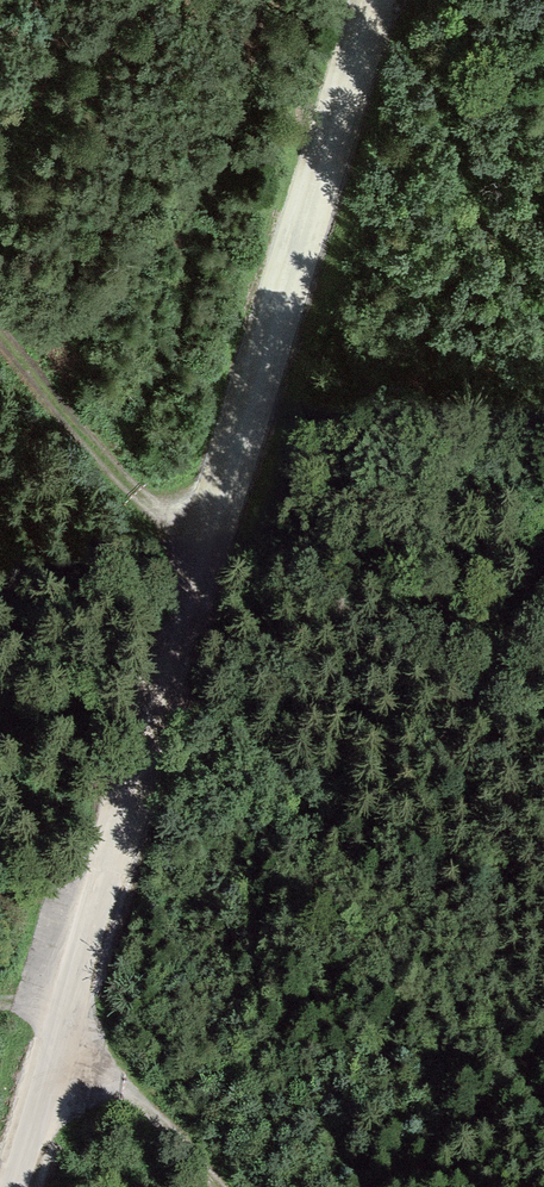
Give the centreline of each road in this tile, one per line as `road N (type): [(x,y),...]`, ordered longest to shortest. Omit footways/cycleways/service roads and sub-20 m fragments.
road 1 (tertiary): [(375,0),(12,1186)]
road 2 (track): [(206,559),(0,321)]
road 3 (track): [(54,1053),(147,1111),(217,1186)]

